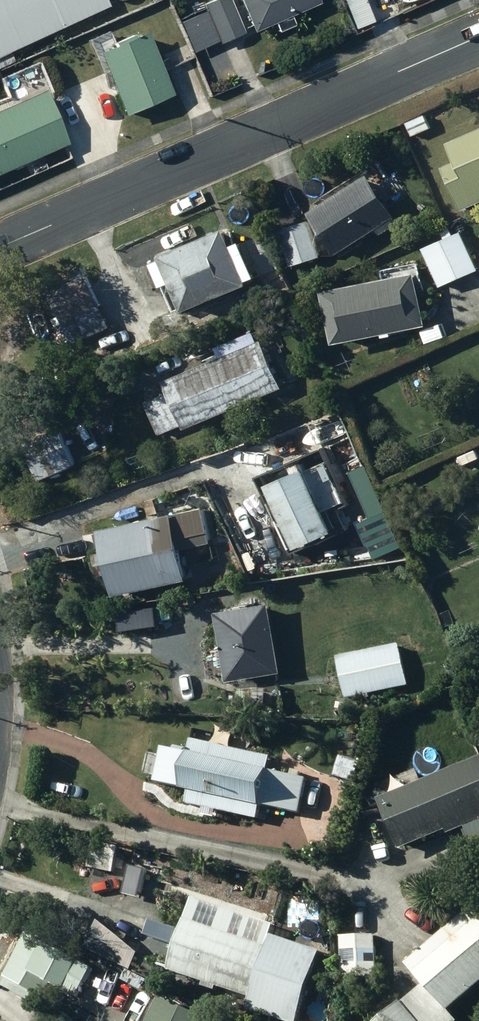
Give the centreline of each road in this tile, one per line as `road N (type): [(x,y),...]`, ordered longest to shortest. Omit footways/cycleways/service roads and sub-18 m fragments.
road 1 (residential): [(0,246),(478,39)]

